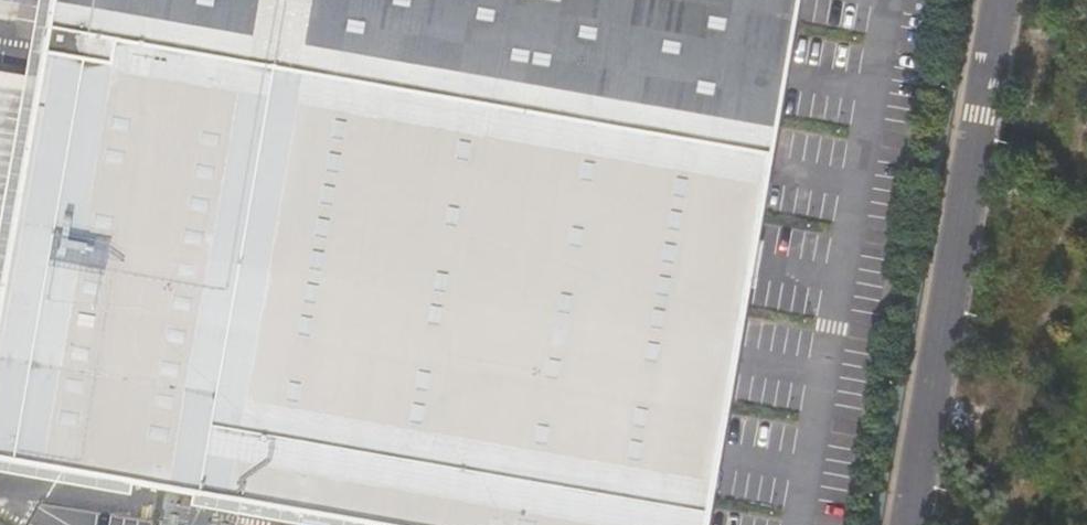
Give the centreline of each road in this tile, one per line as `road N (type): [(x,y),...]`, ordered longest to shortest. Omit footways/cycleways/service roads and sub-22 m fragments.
road 1 (unclassified): [(908,524),(999,0)]

